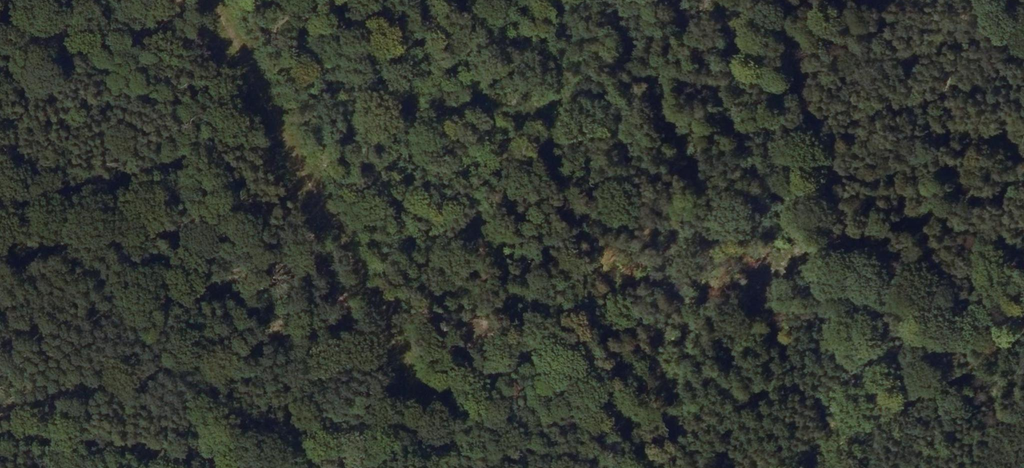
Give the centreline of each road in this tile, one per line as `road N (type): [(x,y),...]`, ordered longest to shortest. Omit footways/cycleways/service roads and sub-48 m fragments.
road 1 (track): [(635,467),(568,362),(528,357),(469,384),(424,392),(218,0)]
road 2 (track): [(218,467),(0,432)]
road 3 (track): [(836,467),(1023,354)]

